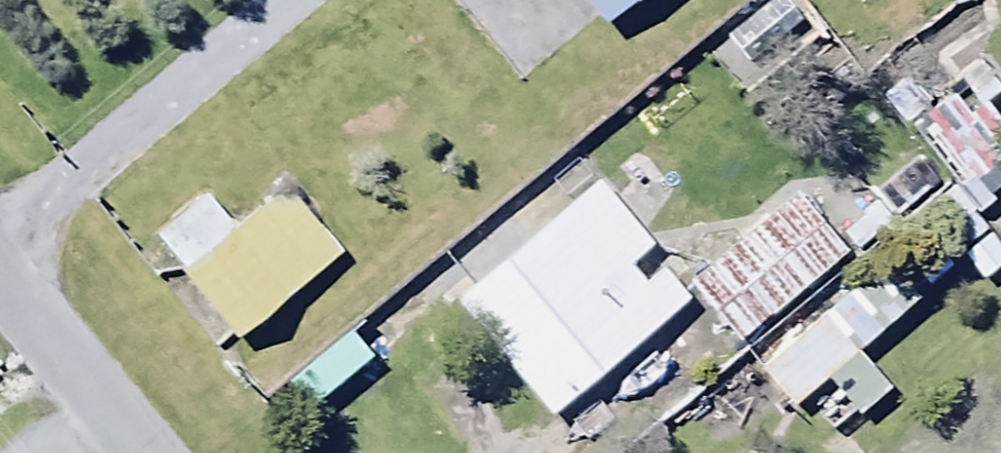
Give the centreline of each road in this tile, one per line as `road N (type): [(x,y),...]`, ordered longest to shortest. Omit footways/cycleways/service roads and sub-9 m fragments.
road 1 (unclassified): [(281,0),(0,235)]
road 2 (residential): [(141,452),(0,280)]

